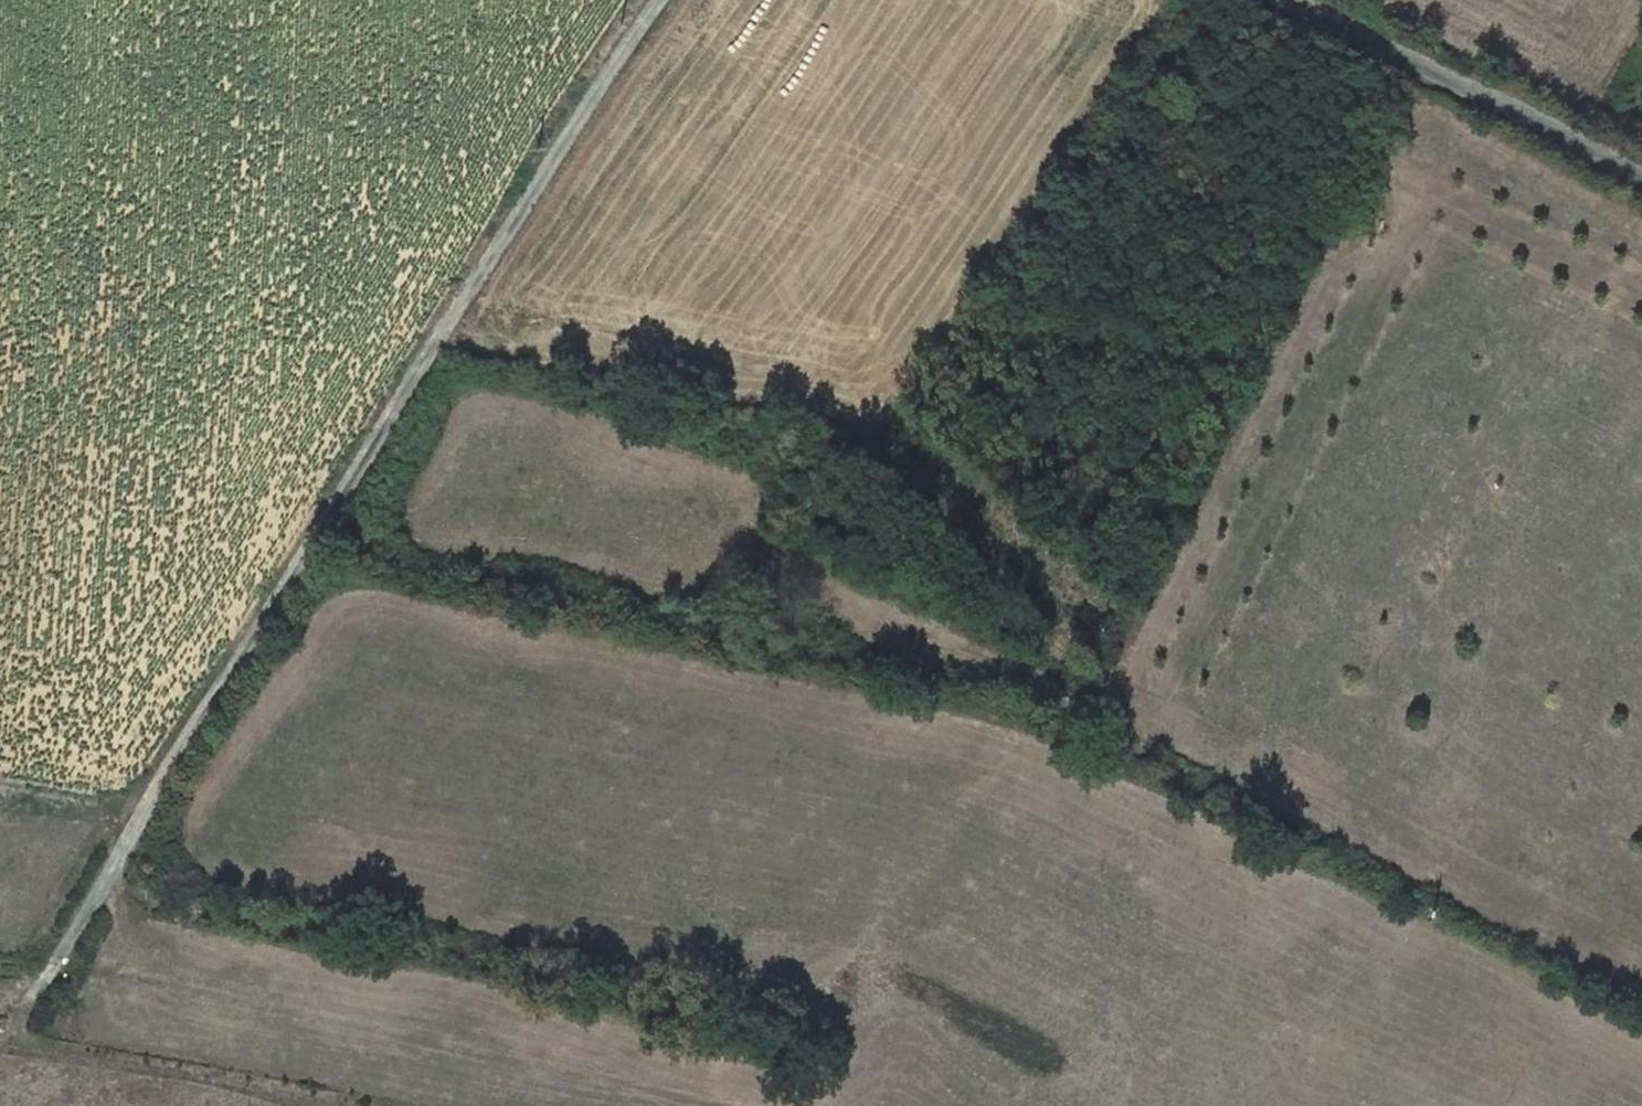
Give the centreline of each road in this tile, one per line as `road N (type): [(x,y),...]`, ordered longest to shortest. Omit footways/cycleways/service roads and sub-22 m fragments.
road 1 (unclassified): [(662,0),(587,100),(31,1008)]
road 2 (unclassified): [(1288,0),(1641,180)]

